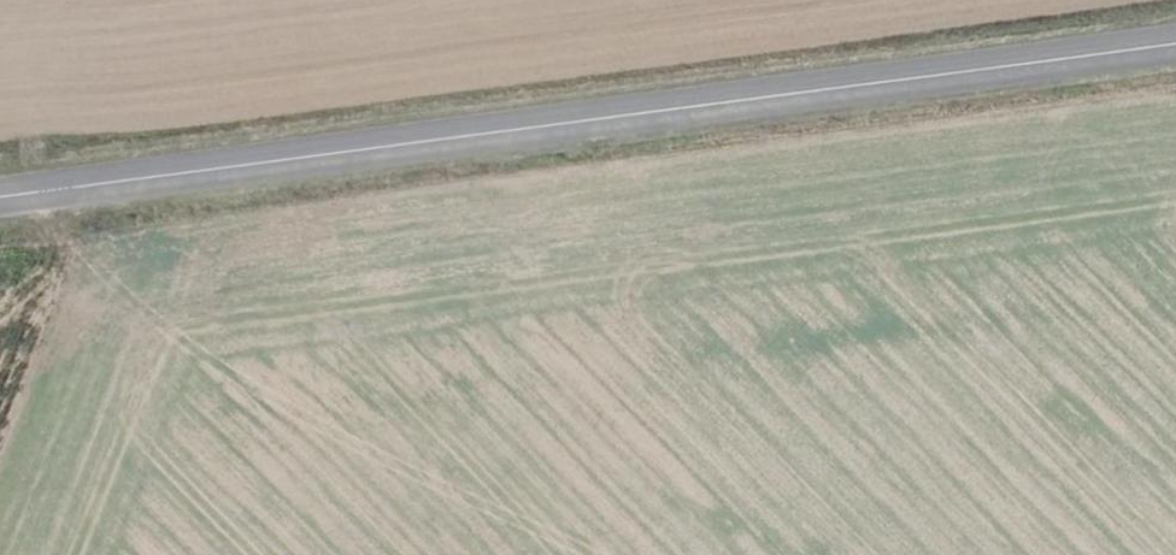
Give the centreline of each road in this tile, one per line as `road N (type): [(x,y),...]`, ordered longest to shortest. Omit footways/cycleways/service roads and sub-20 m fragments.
road 1 (secondary): [(1175,50),(0,202)]

